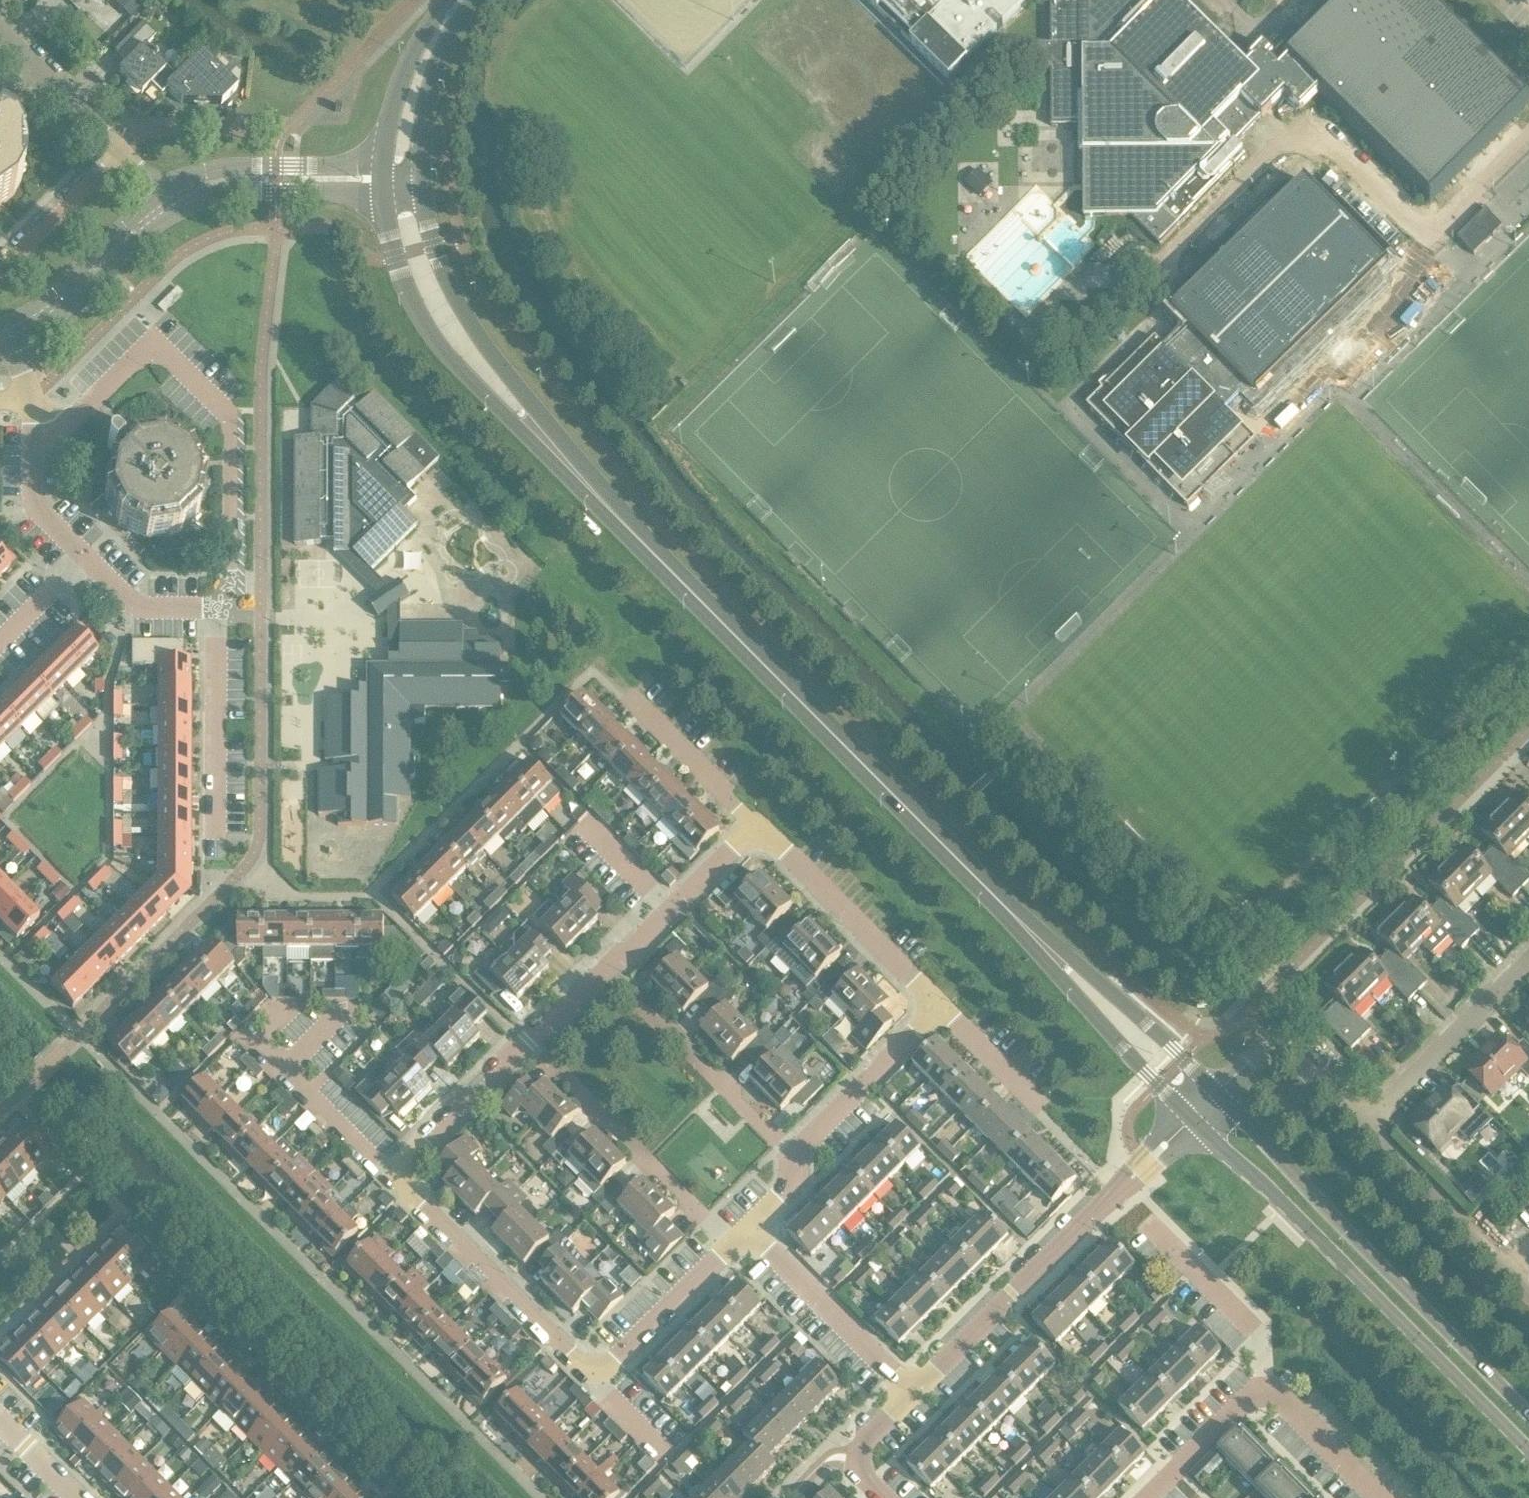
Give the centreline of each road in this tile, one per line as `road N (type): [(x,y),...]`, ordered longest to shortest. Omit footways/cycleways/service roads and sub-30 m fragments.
road 1 (secondary): [(385,194),(401,276),(438,344),(710,611)]
road 2 (secondary): [(710,611),(496,360),(441,266),(422,195)]
road 3 (residential): [(392,1176),(756,837)]
road 4 (secondary): [(1191,1119),(1528,1450)]
road 5 (residential): [(33,437),(55,437),(134,359),(153,350),(171,357),(230,422),(229,585),(215,609)]
road 6 (secondary): [(1528,1411),(1217,1093)]
road 7 (secondary): [(993,896),(710,611)]
road 8 (residential): [(1191,1119),(911,1394)]
road 9 (secondary): [(993,896),(1035,952),(1191,1119)]
road 10 (secondary): [(1217,1093),(993,896)]
road 11 (residential): [(748,1228),(788,1189),(802,1147),(940,1008)]
road 12 (residential): [(596,1368),(579,1364),(392,1176)]
road 13 (residential): [(940,1008),(778,844),(756,837)]
road 14 (residential): [(215,860),(215,609)]
road 15 (residential): [(1364,1128),(1528,962)]
road 16 (residential): [(911,1394),(748,1228)]
road 17 (residential): [(1528,1291),(1364,1128)]
road 18 (tertiary): [(384,166),(222,171),(161,192)]
road 19 (residential): [(1266,1394),(1259,1338),(1146,1224)]
road 20 (tertiary): [(13,349),(180,214)]
road 21 (residential): [(596,1368),(612,1363),(748,1228)]
road 22 (tertiary): [(180,214),(240,195),(385,194)]
road 23 (tertiary): [(161,192),(3,326)]
road 24 (residential): [(1364,1128),(1284,1045),(1257,1055),(1217,1093)]
road 25 (residential): [(392,1176),(250,1039)]
road 26 (residential): [(756,837),(627,694)]
road 27 (secondary): [(449,0),(408,63),(384,166)]
road 28 (secondary): [(422,166),(434,76),(473,0)]
road 29 (residential): [(124,150),(0,274)]
road 30 (residential): [(124,150),(0,27)]
road 31 (residential): [(1150,1497),(1247,1400),(1266,1394)]
road 32 (residential): [(1379,1497),(1283,1402),(1266,1394)]
road 33 (residential): [(215,609),(137,608),(85,560)]
road 34 (residential): [(1041,1110),(940,1008)]
road 35 (residential): [(85,560),(35,509),(33,437)]
road 36 (residential): [(911,1394),(854,1450),(856,1469),(885,1497)]

